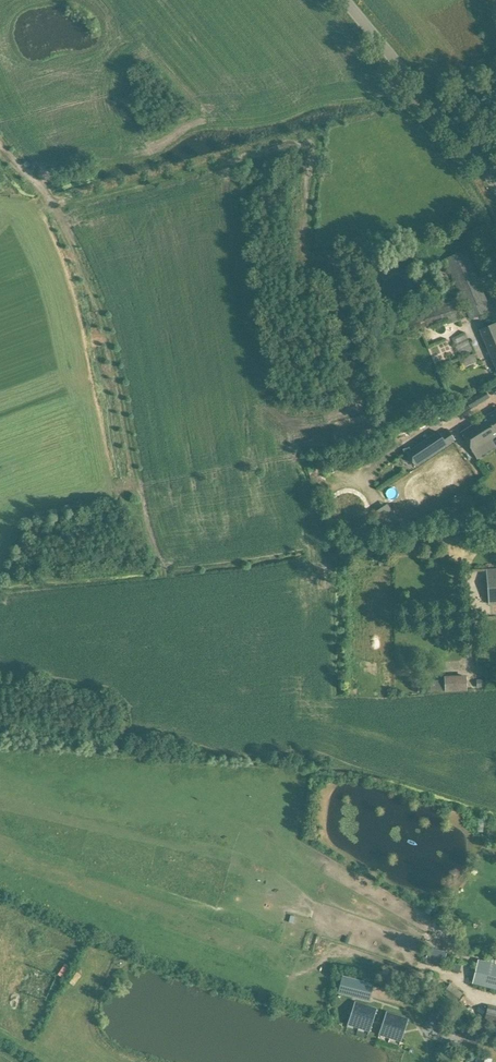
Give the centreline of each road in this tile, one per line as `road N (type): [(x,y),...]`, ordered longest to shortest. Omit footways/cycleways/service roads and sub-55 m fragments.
road 1 (unclassified): [(495,186),(346,0)]

